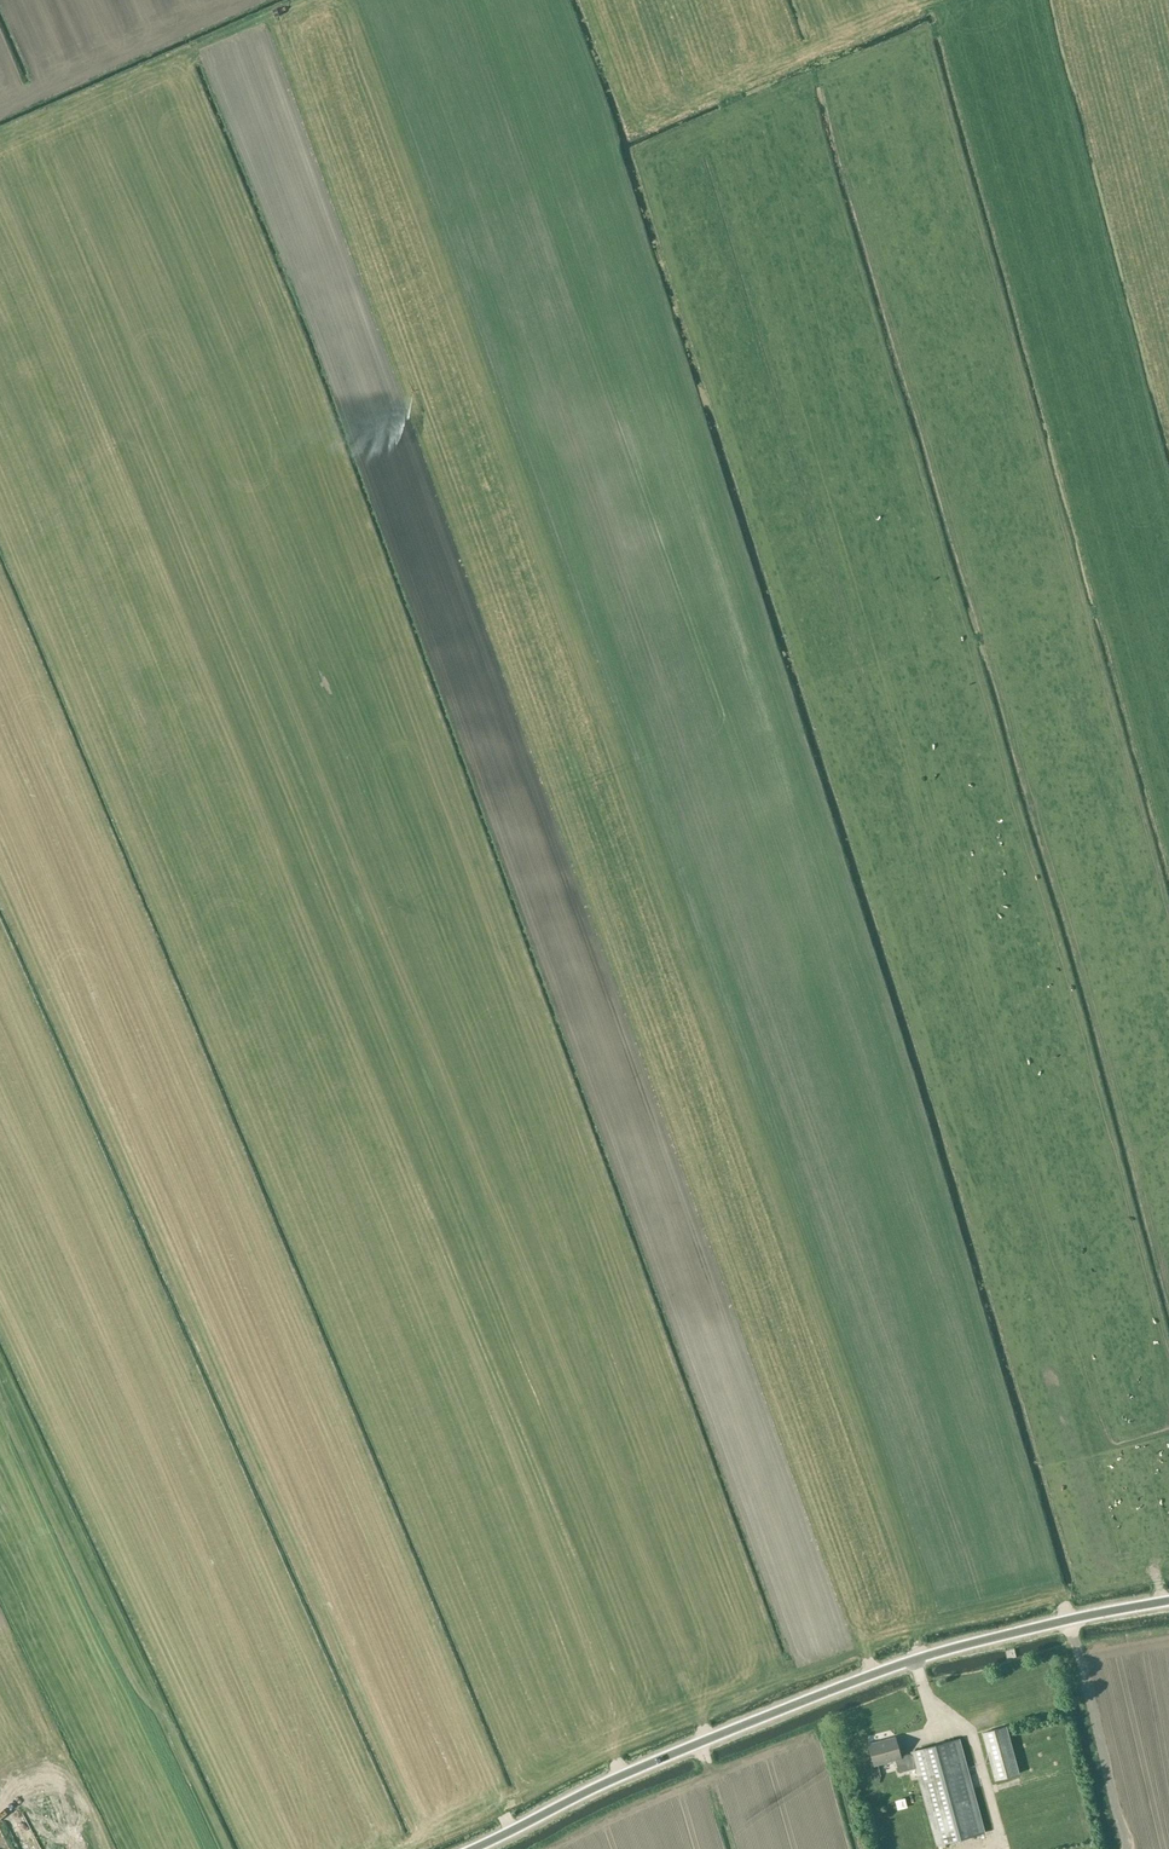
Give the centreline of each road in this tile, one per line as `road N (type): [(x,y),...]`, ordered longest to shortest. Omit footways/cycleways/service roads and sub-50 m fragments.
road 1 (unclassified): [(471,1848),(643,1765),(929,1658),(1168,1603)]

